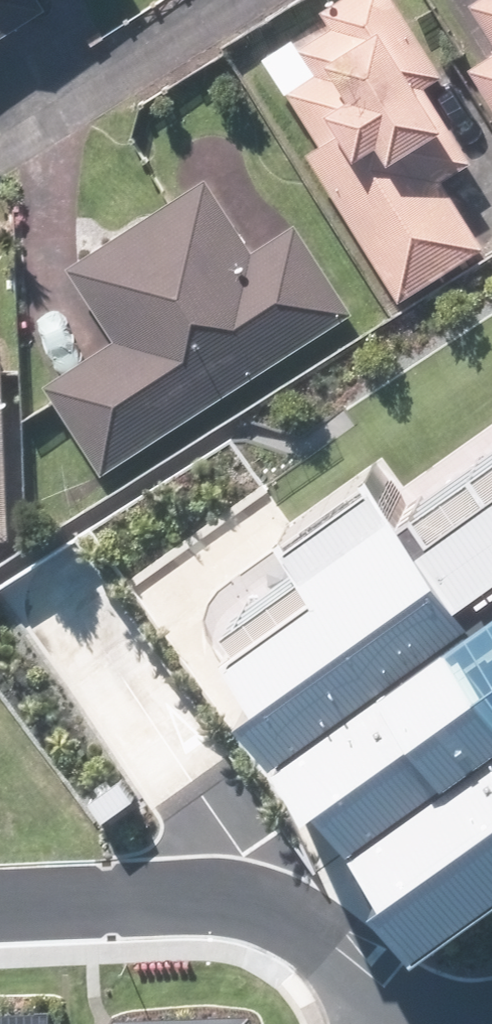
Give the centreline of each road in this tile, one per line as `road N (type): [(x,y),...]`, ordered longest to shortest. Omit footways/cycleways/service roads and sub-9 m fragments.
road 1 (residential): [(0,886),(230,878),(305,909),(380,973)]
road 2 (residential): [(380,973),(418,1005),(489,1023)]

